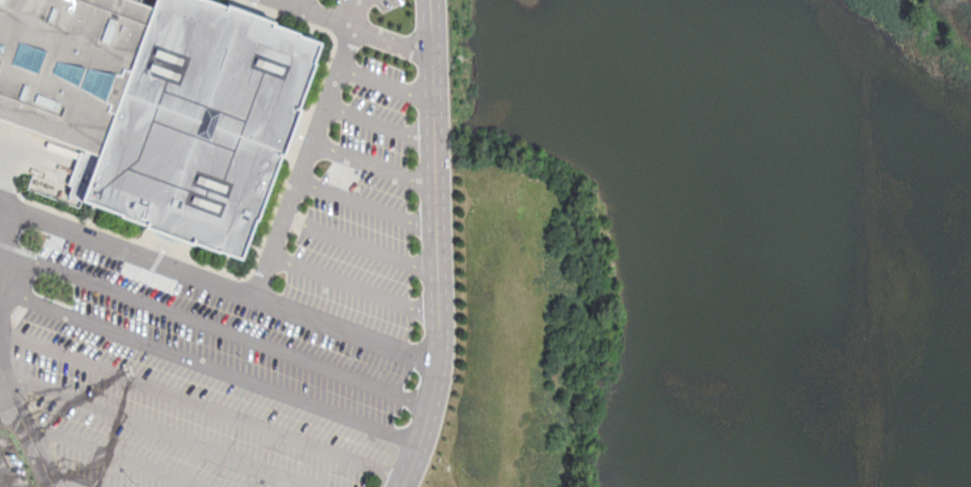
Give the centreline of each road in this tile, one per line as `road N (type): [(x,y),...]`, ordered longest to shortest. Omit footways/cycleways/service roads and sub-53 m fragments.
road 1 (residential): [(430,0),(438,380),(400,486)]

